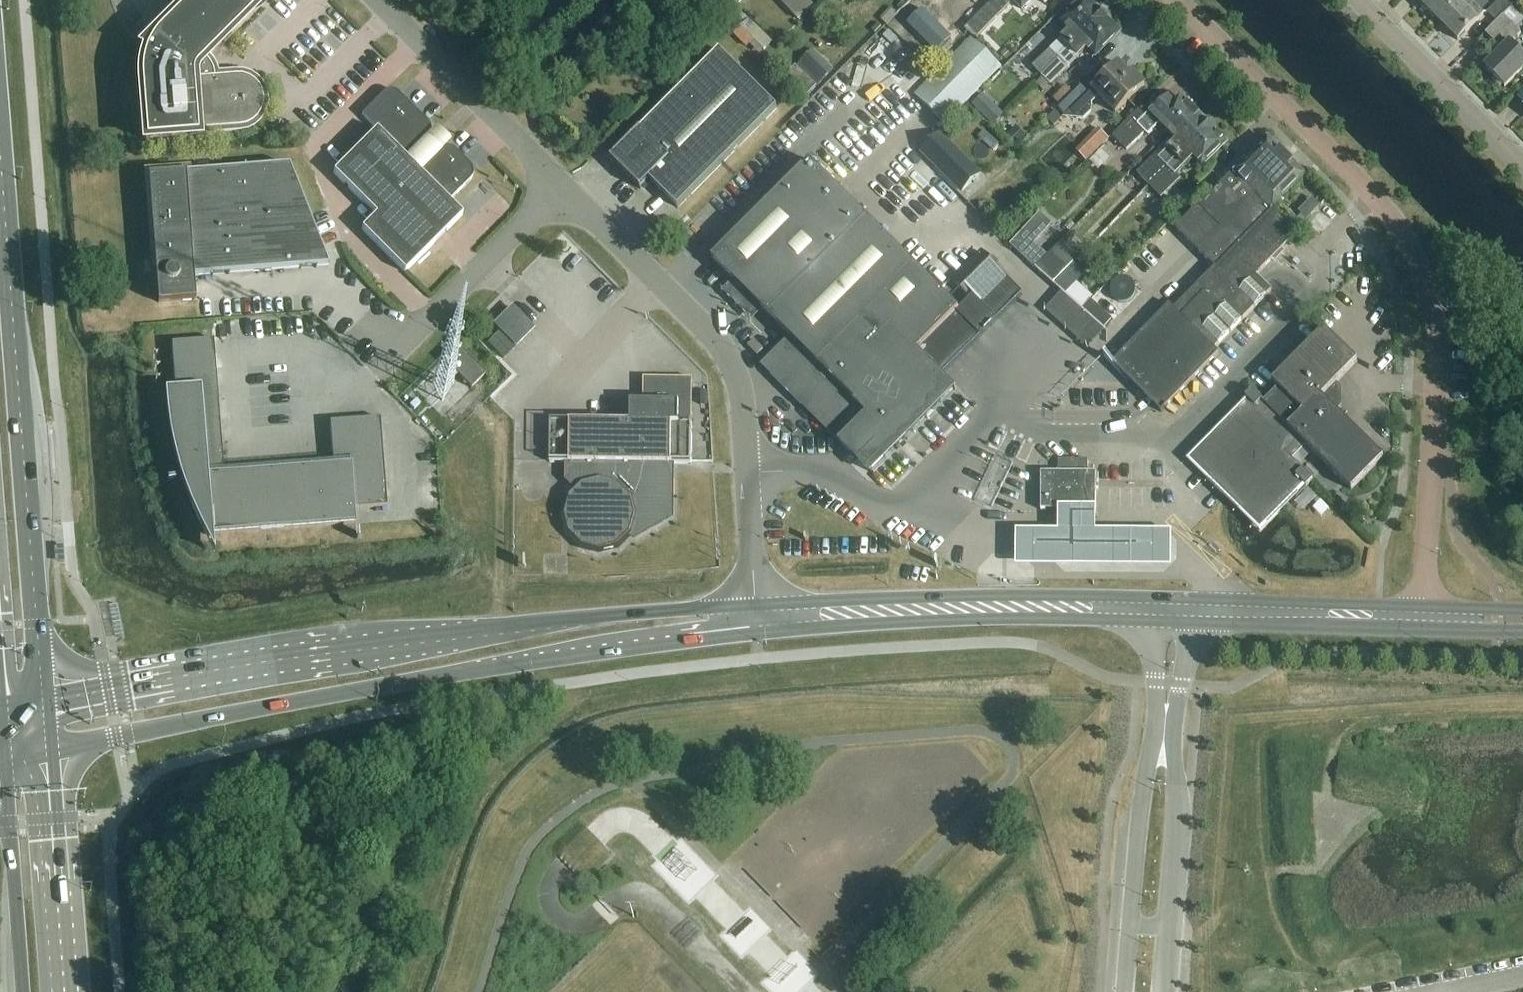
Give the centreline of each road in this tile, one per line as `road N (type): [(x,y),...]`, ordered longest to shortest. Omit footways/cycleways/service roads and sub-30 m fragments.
road 1 (secondary): [(47,752),(472,671),(757,635)]
road 2 (secondary): [(755,604),(510,627),(44,702)]
road 3 (residential): [(1177,0),(1374,196),(1417,262),(1434,340),(1425,607)]
road 4 (primary): [(44,702),(0,154)]
road 5 (secondary): [(1173,598),(933,596),(755,604)]
road 6 (secondary): [(757,635),(917,622),(1153,621)]
road 7 (residential): [(747,473),(740,384),(730,358),(562,185)]
road 8 (residential): [(1170,928),(1182,795),(1174,727),(1190,623)]
road 9 (residential): [(1153,621),(1156,726),(1130,926)]
road 10 (residential): [(562,185),(376,0)]
road 11 (secondary): [(1425,607),(1173,598)]
road 12 (residential): [(562,185),(415,334),(383,340)]
road 13 (primary): [(65,991),(47,752)]
road 14 (unclassified): [(1352,0),(1522,168)]
road 15 (secondary): [(1190,623),(1424,630)]
road 16 (primary): [(1,762),(23,991)]
road 17 (unclassified): [(755,604),(747,473)]

